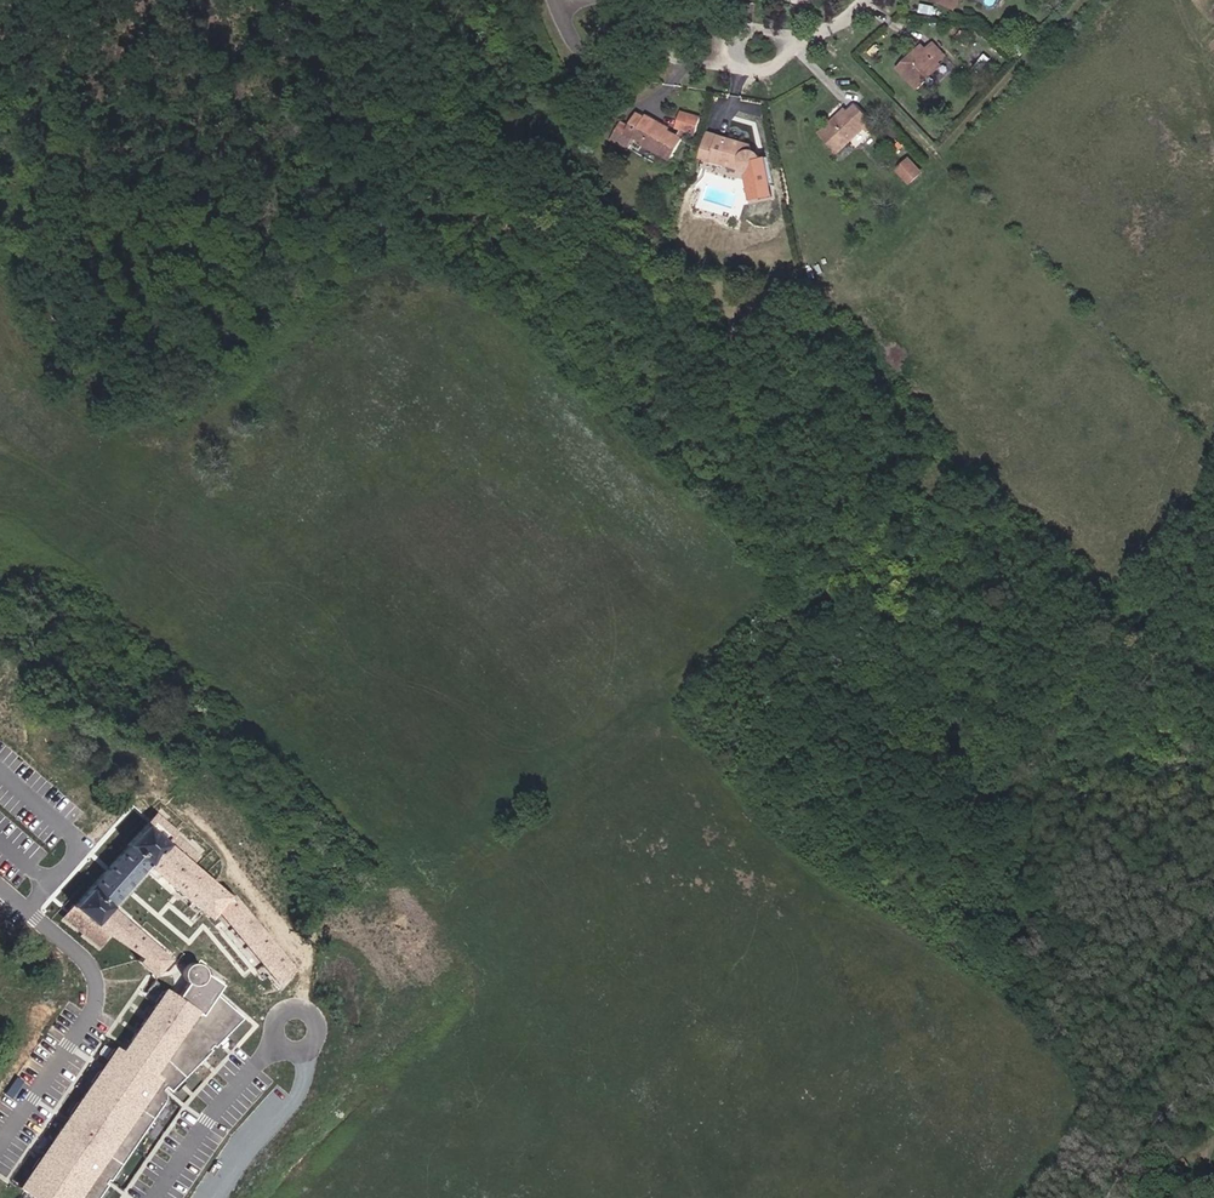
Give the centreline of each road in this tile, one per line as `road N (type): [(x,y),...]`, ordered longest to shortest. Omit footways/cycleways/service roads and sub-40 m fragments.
road 1 (track): [(826,31),(936,152),(948,149),(1084,0)]
road 2 (unclassified): [(1118,1197),(1180,1111),(1213,1087)]
road 3 (residential): [(561,0),(574,35),(597,41),(619,26),(611,3),(602,0)]

